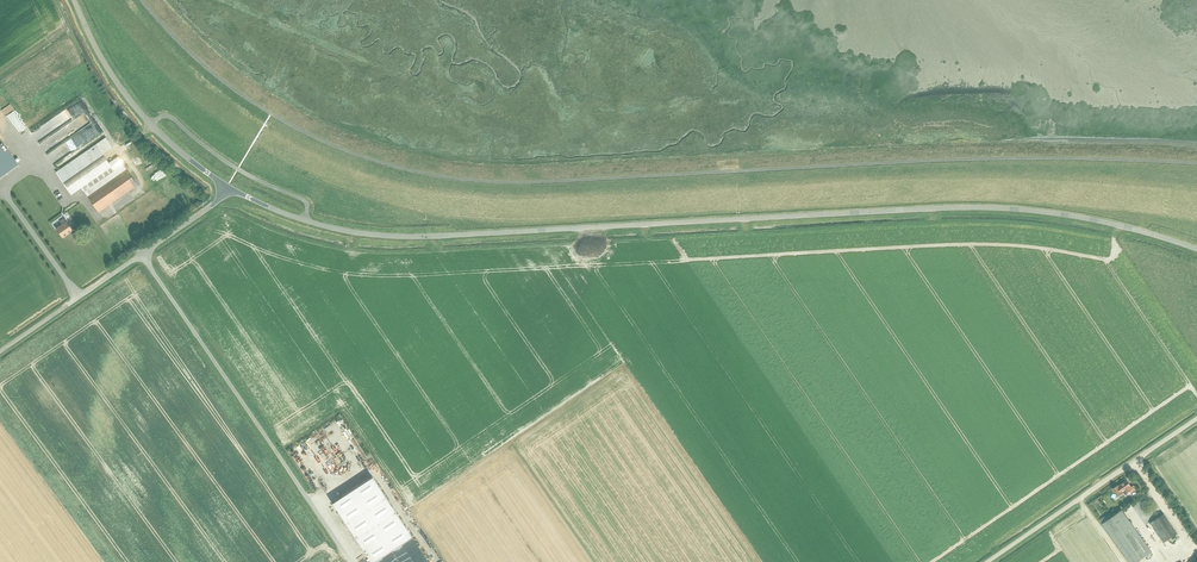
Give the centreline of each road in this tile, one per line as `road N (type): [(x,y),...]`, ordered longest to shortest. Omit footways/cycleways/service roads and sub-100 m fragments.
road 1 (unclassified): [(1196,249),(1074,216),(991,208),(408,237),(304,220),(228,186)]
road 2 (unclassified): [(352,561),(141,254)]
road 3 (unclassified): [(987,561),(1196,418)]
road 4 (unclassified): [(228,186),(125,93),(74,0)]
road 5 (unclassified): [(0,351),(141,254)]

